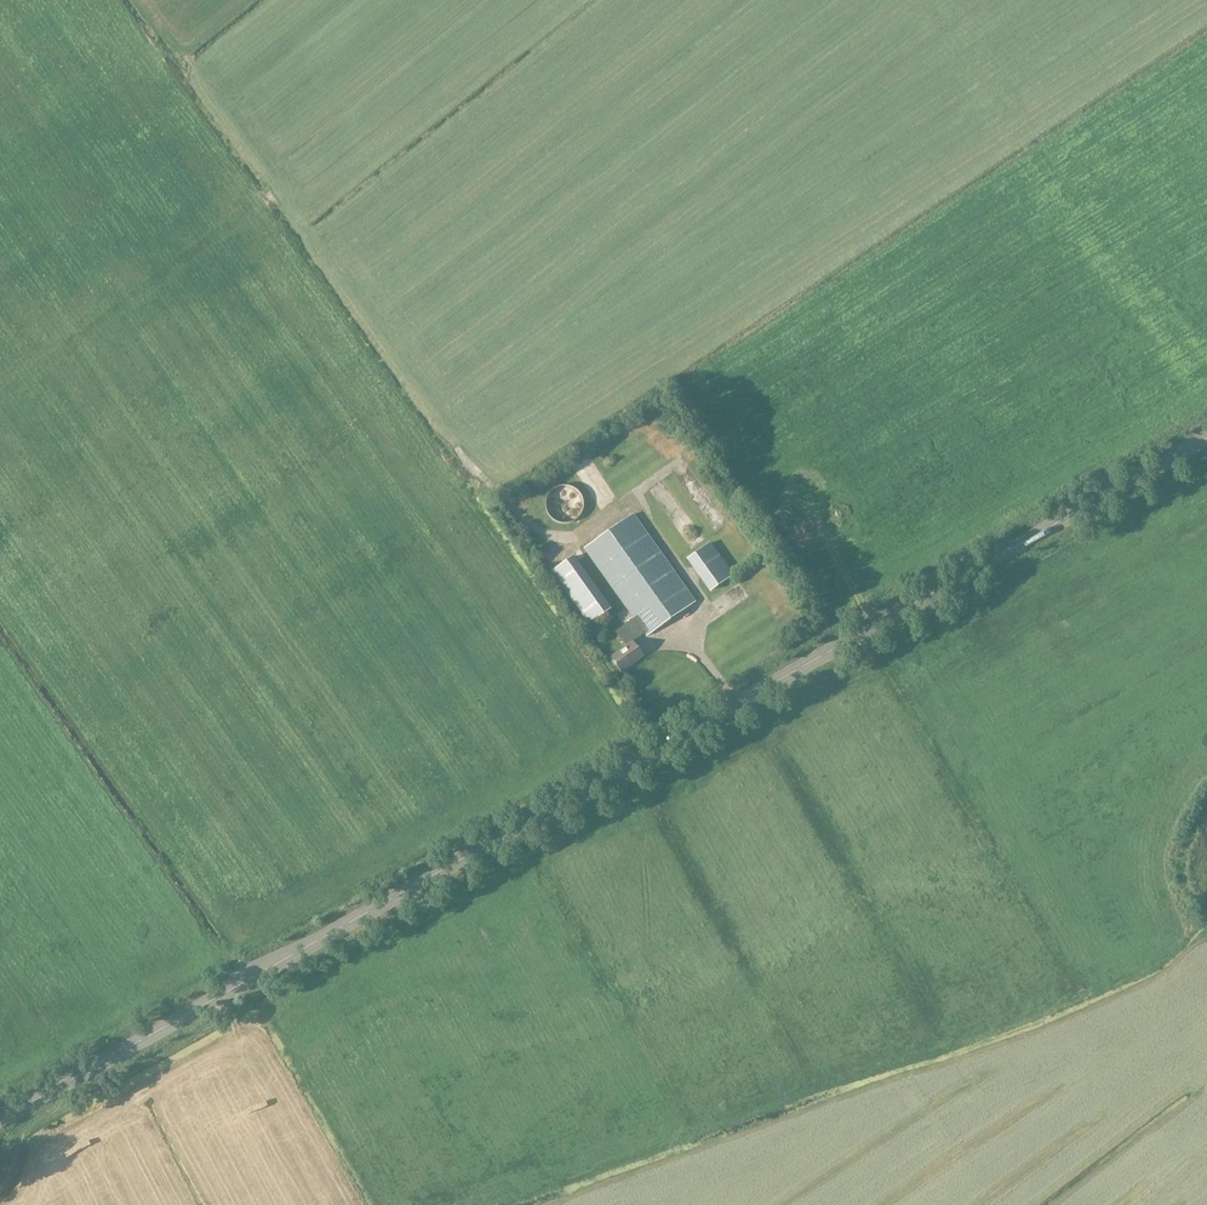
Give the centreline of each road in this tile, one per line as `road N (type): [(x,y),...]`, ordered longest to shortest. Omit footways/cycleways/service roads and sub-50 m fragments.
road 1 (secondary): [(0,1118),(1206,437)]

